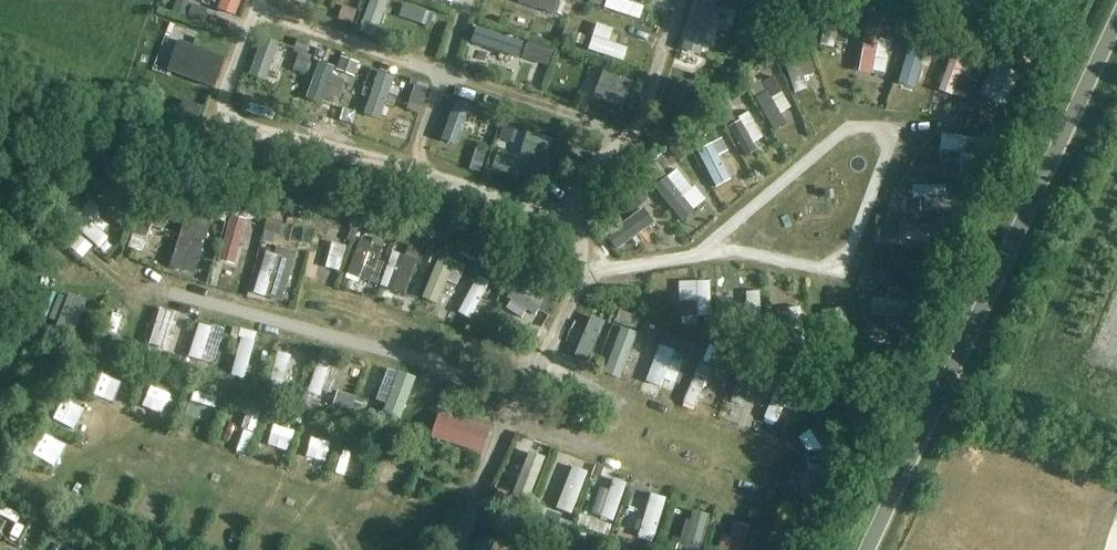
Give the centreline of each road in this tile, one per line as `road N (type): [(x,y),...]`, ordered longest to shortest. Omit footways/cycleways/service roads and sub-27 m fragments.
road 1 (track): [(256,0),(222,74),(217,105),(224,113),(547,210),(575,227),(576,282),(479,494)]
road 2 (unclassified): [(862,549),(1116,8)]
road 3 (track): [(575,227),(573,194),(610,141),(593,125),(254,8)]
road 4 (track): [(410,170),(464,0)]

